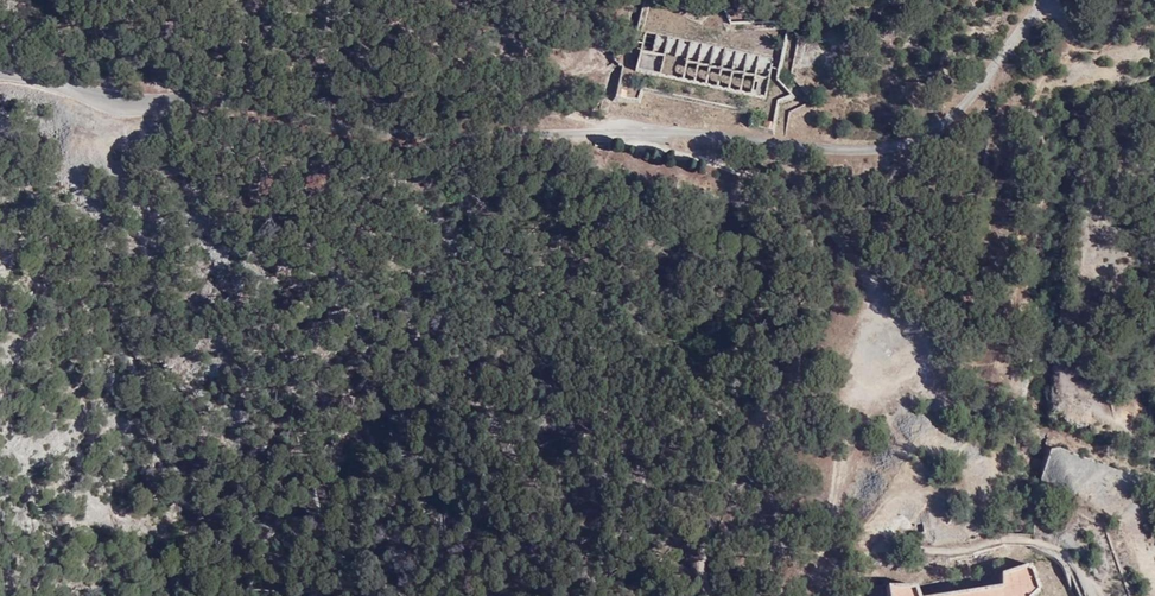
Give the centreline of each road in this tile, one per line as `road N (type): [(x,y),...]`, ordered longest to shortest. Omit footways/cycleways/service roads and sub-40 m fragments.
road 1 (unclassified): [(1047,0),(943,124),(904,150),(864,155),(598,131),(401,125),(218,101),(134,107),(0,76)]
road 2 (track): [(757,174),(806,232),(814,297),(809,335),(701,557),(704,595)]
road 3 (track): [(598,131),(446,67),(352,0)]
road 4 (track): [(642,140),(757,174),(805,197),(851,244),(864,272)]

